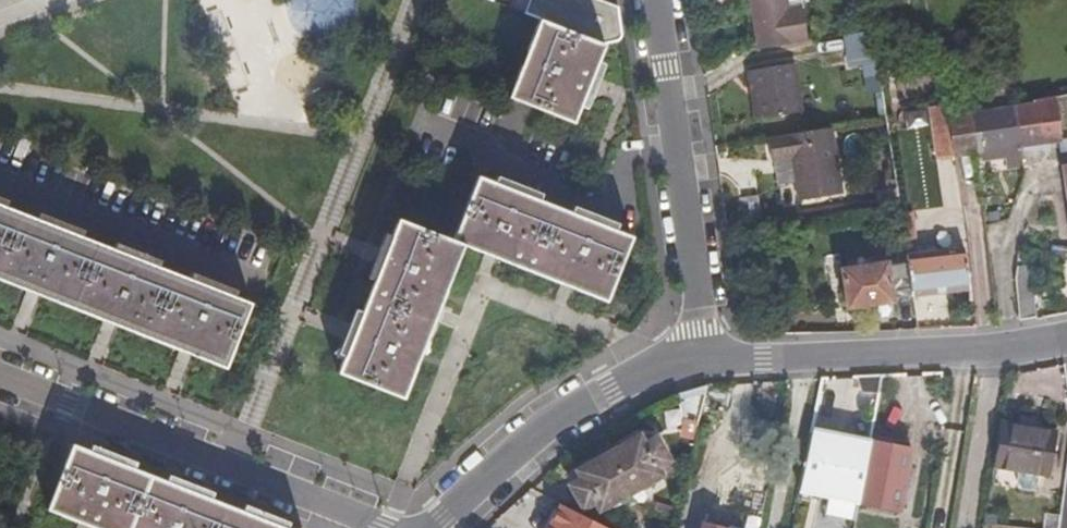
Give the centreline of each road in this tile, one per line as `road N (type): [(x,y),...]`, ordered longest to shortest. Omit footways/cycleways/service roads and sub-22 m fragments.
road 1 (residential): [(377,527),(0,377)]
road 2 (residential): [(655,0),(698,362)]
road 3 (residential): [(432,527),(557,420),(612,389),(698,362)]
road 4 (residential): [(698,362),(988,347)]
road 5 (residential): [(988,347),(992,374),(968,527)]

